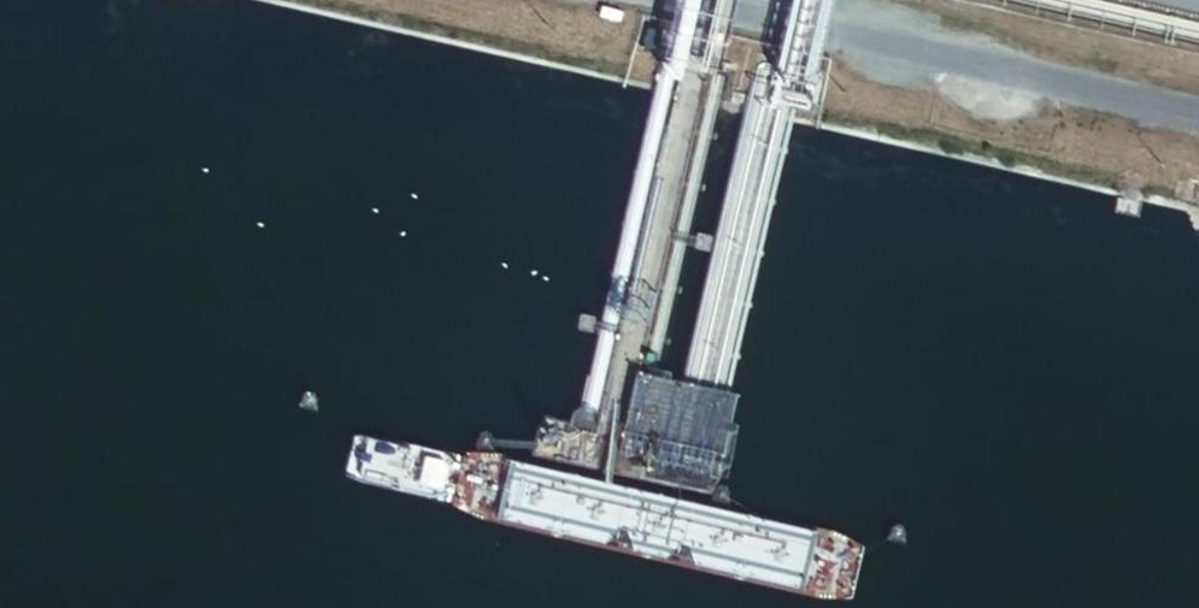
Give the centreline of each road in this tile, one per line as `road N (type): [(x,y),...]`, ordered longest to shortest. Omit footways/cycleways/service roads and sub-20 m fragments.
road 1 (unclassified): [(724,0),(1198,107)]

